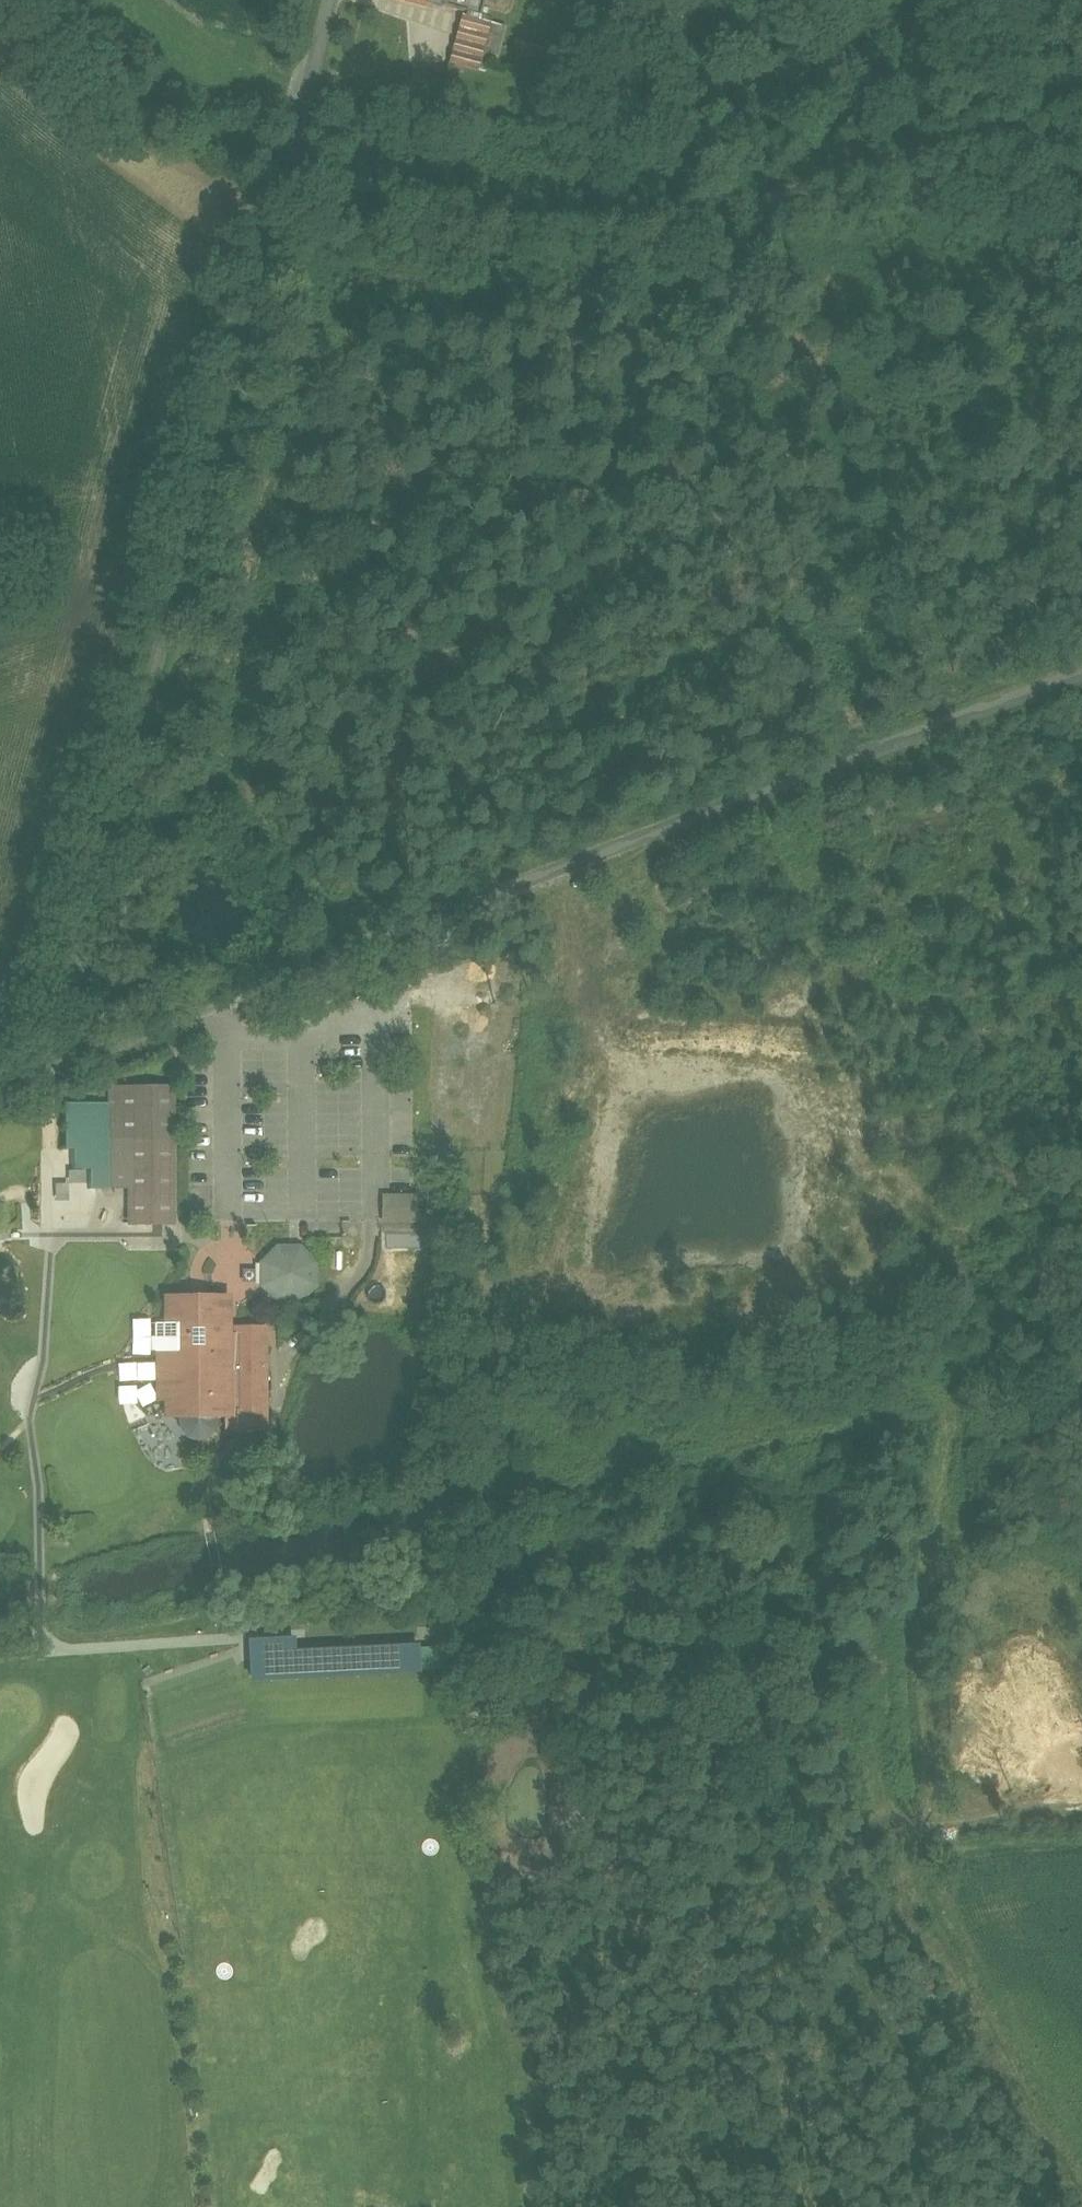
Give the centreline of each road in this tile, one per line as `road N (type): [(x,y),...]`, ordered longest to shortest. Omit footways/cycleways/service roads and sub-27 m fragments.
road 1 (unclassified): [(1081,666),(57,1060)]
road 2 (unclassified): [(327,0),(86,906),(57,1060)]
road 3 (track): [(51,1239),(44,1362),(29,1423),(40,1486),(42,1653),(0,1659)]
road 4 (track): [(42,1653),(362,1627)]

